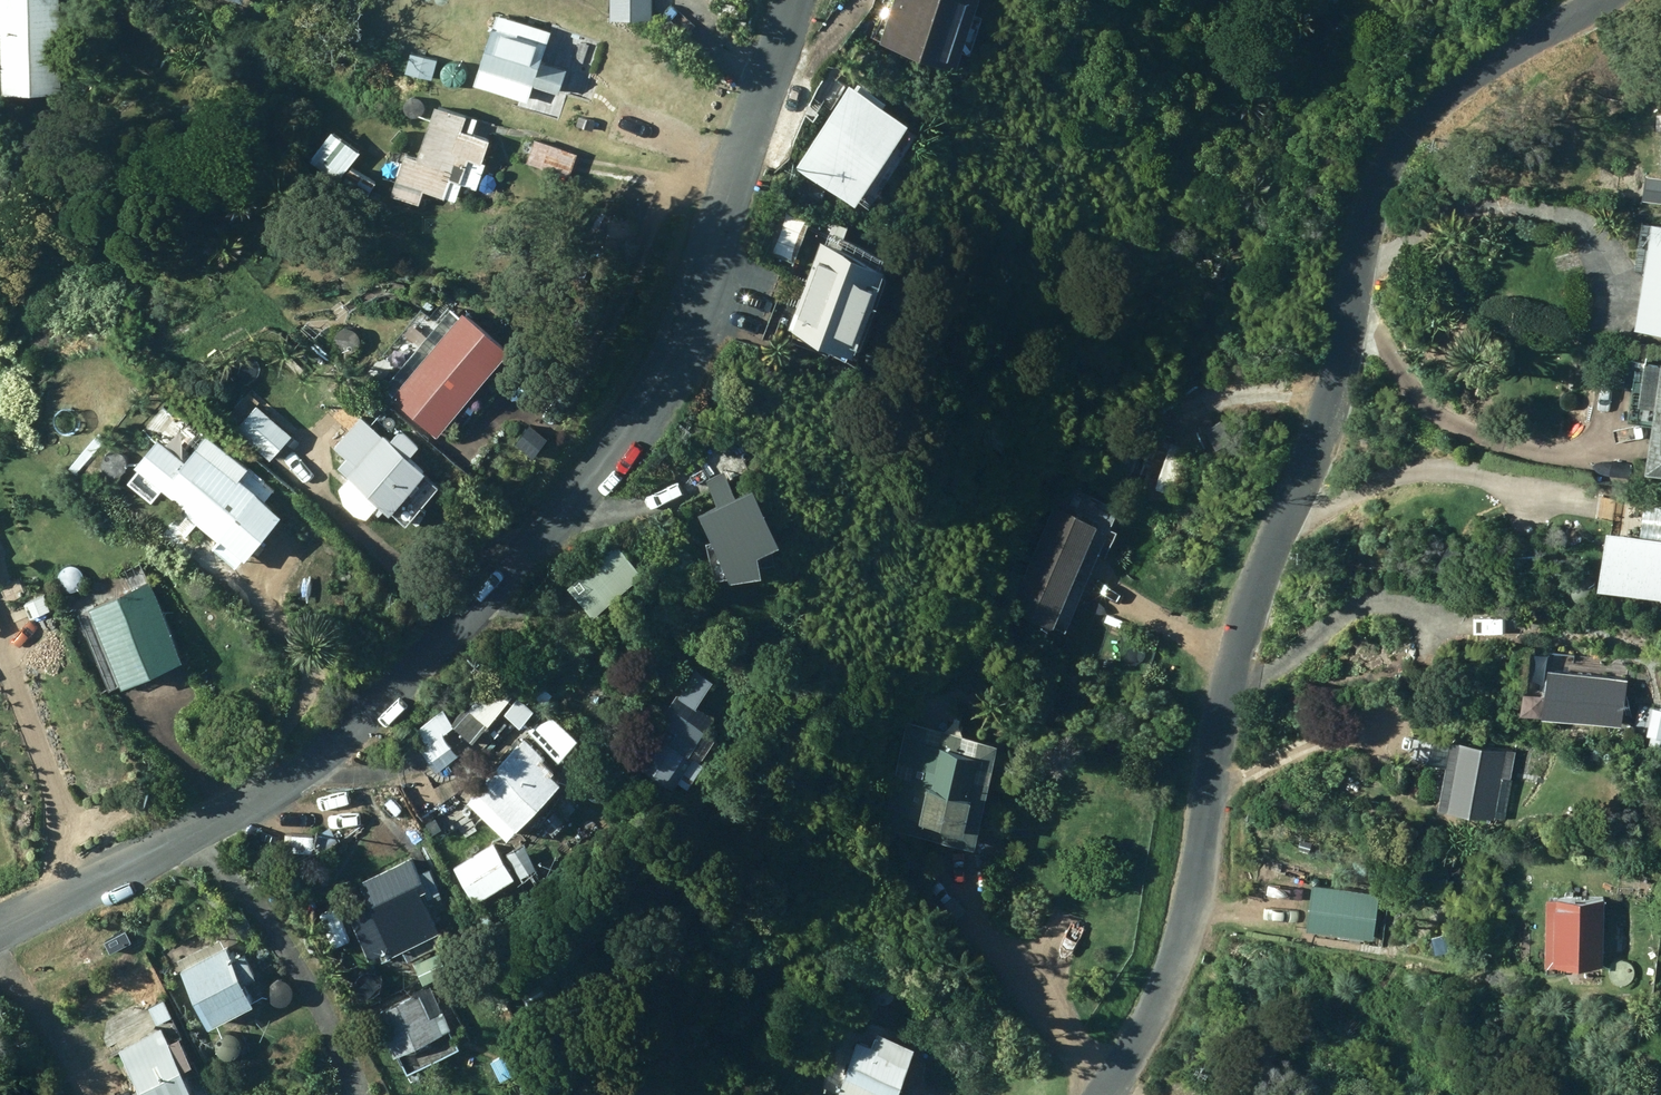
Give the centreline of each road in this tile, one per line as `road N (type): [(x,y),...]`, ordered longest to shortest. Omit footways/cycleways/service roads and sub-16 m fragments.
road 1 (residential): [(794,0),(718,248),(686,323),(636,420),(559,517),(341,740),(298,772),(123,873),(0,929)]
road 2 (residential): [(1103,1094),(1169,983),(1194,911),(1235,662),(1328,424),(1380,189),(1431,109),(1604,0)]

